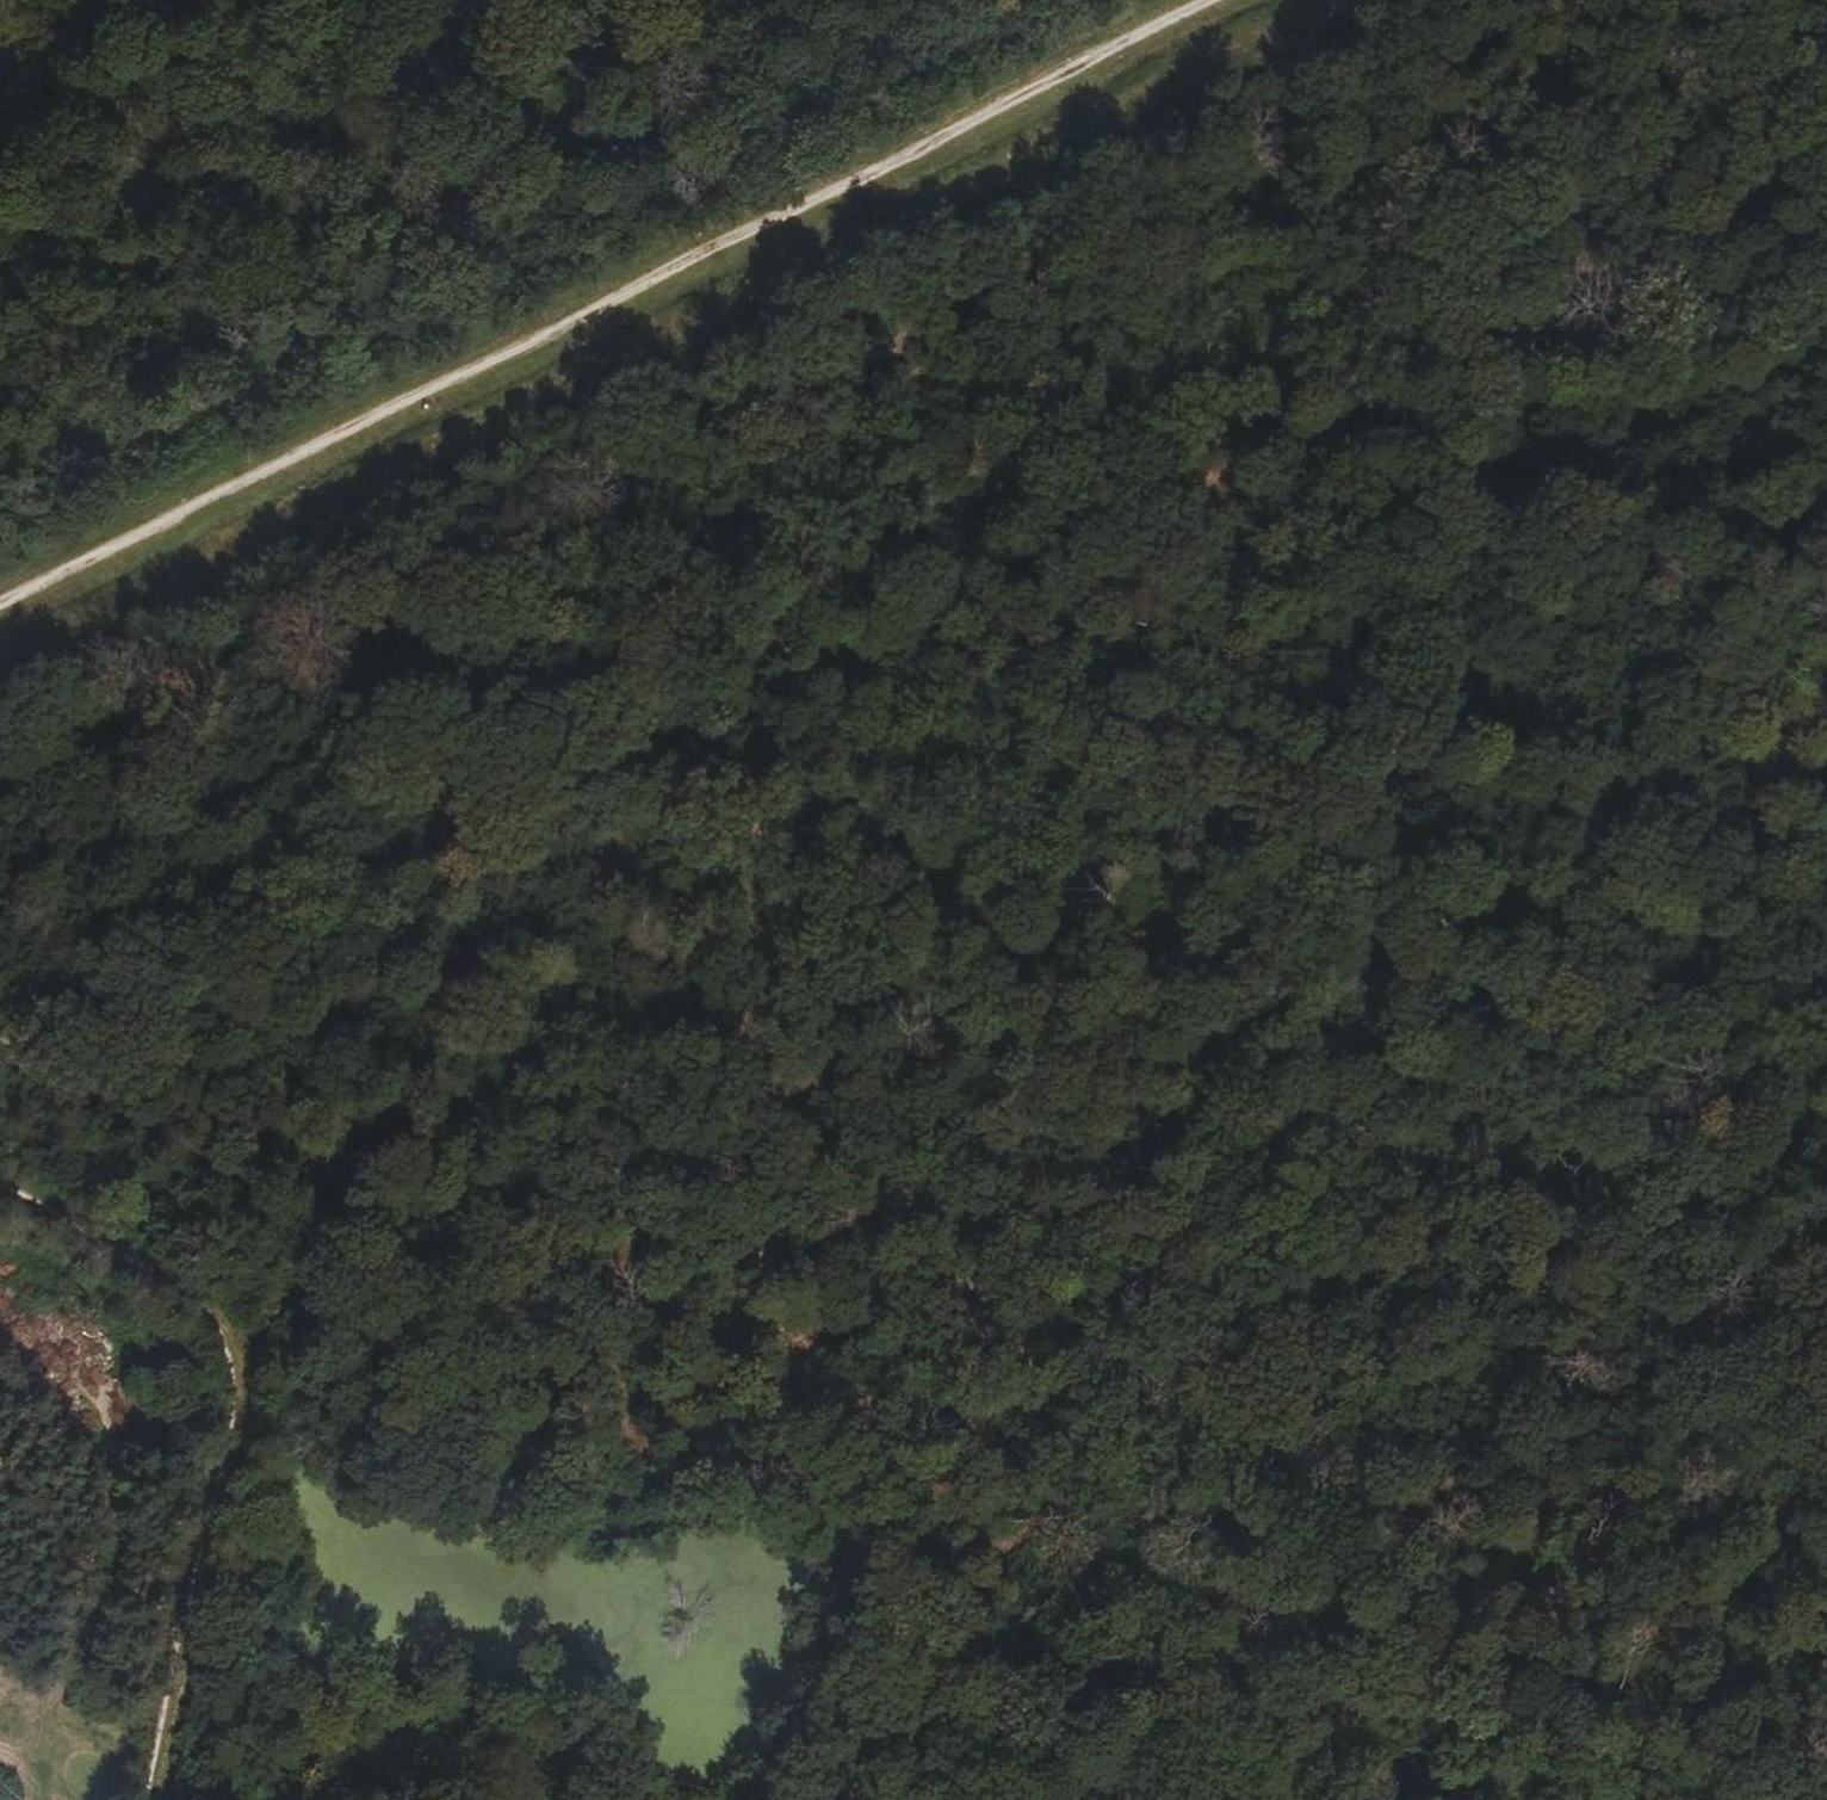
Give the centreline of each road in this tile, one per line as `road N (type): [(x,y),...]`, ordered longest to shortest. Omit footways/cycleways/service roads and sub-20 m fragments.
road 1 (track): [(1203,0),(0,598)]
road 2 (track): [(0,1189),(153,1273),(216,1351),(223,1471),(145,1799)]

